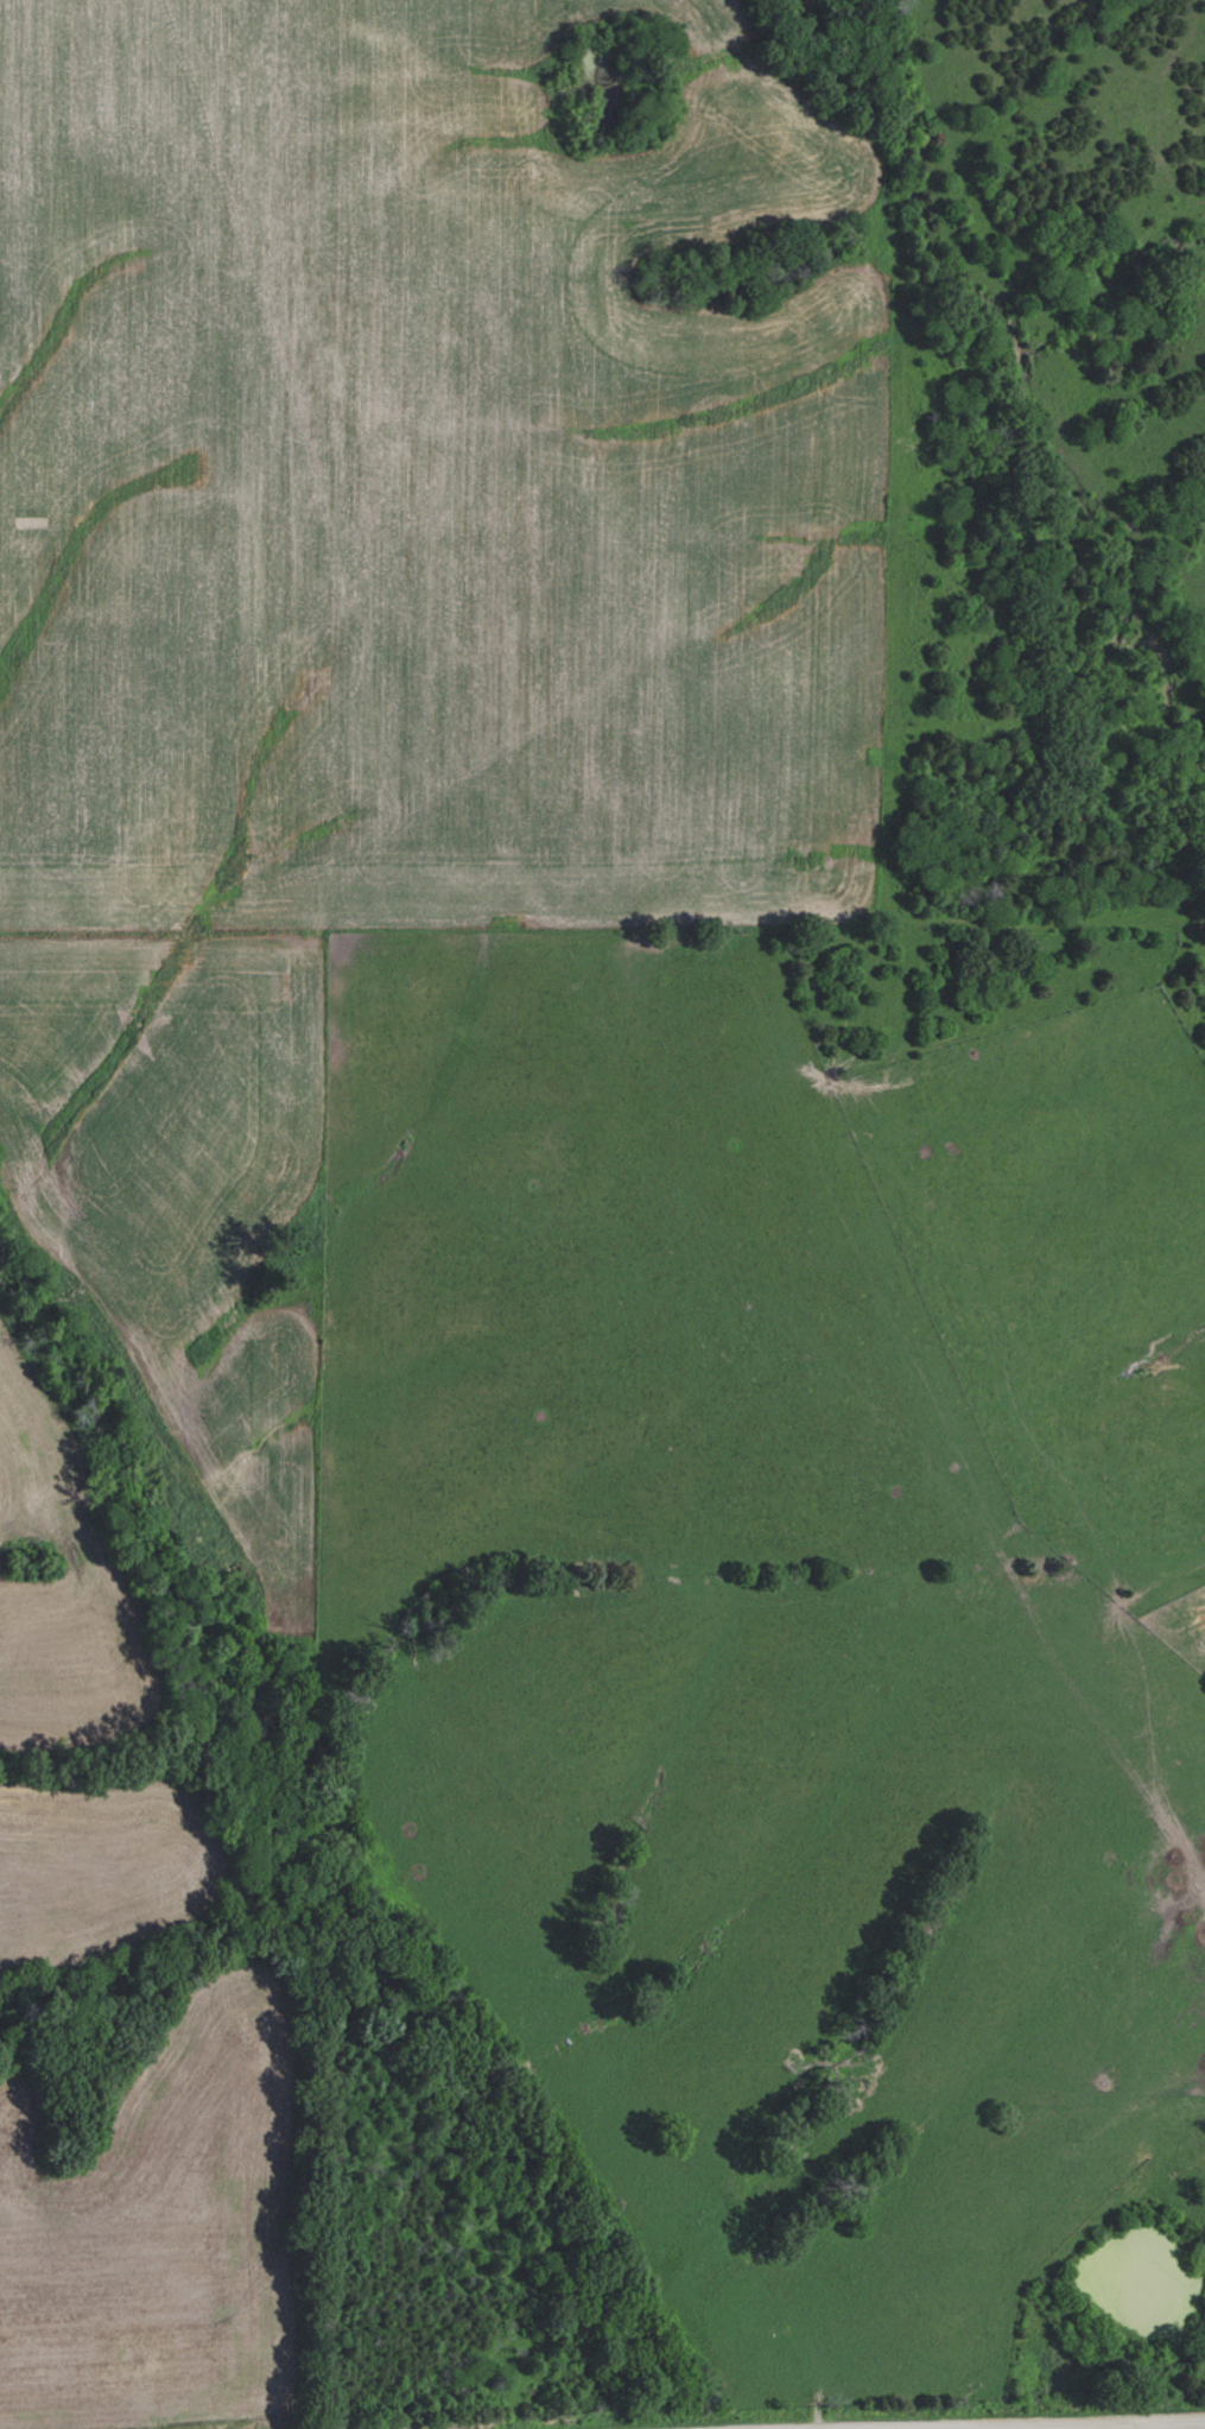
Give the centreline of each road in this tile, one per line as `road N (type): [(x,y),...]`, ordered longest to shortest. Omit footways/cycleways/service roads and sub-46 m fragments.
road 1 (residential): [(1204,2421),(870,2428)]

